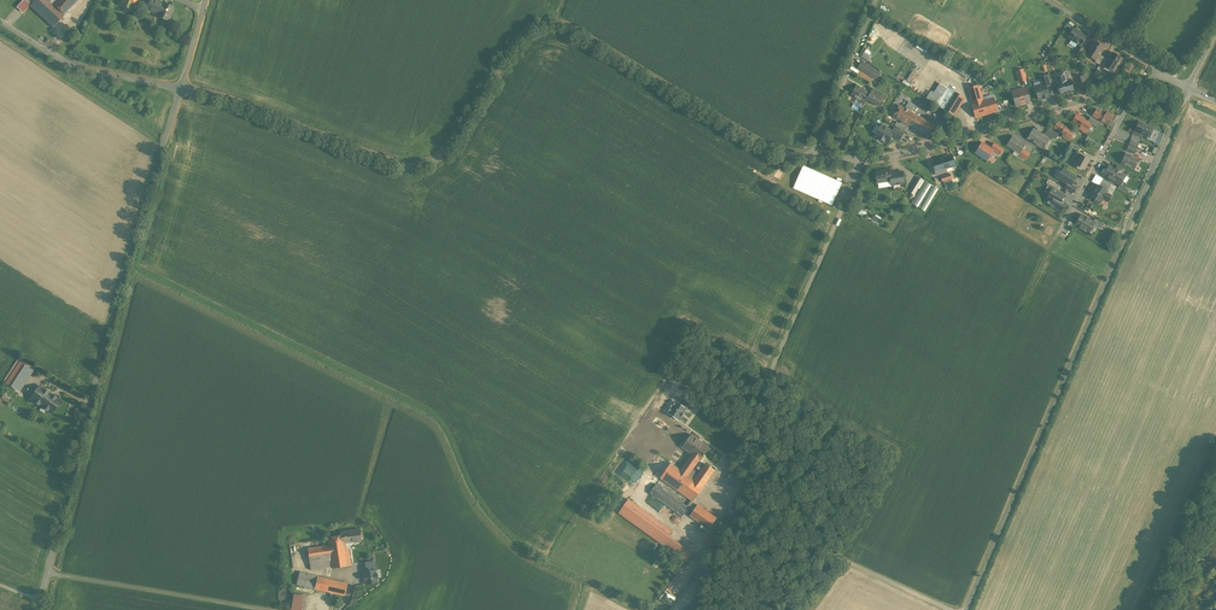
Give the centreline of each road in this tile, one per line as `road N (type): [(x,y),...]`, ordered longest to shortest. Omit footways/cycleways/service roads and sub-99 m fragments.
road 1 (unclassified): [(809,156),(758,141),(561,20),(523,35),(459,131),(439,153),(412,162),(181,88)]
road 2 (unclassified): [(965,609),(1188,88)]
road 3 (unclassified): [(36,609),(181,88)]
road 4 (unclassified): [(865,158),(712,492)]
road 5 (unclassified): [(1141,84),(865,158)]
road 6 (unclassified): [(181,88),(65,60),(0,18)]
road 7 (unclassified): [(809,156),(875,0)]
road 8 (unclassified): [(1141,84),(1065,221)]
road 9 (unclassified): [(1162,73),(1058,0)]

